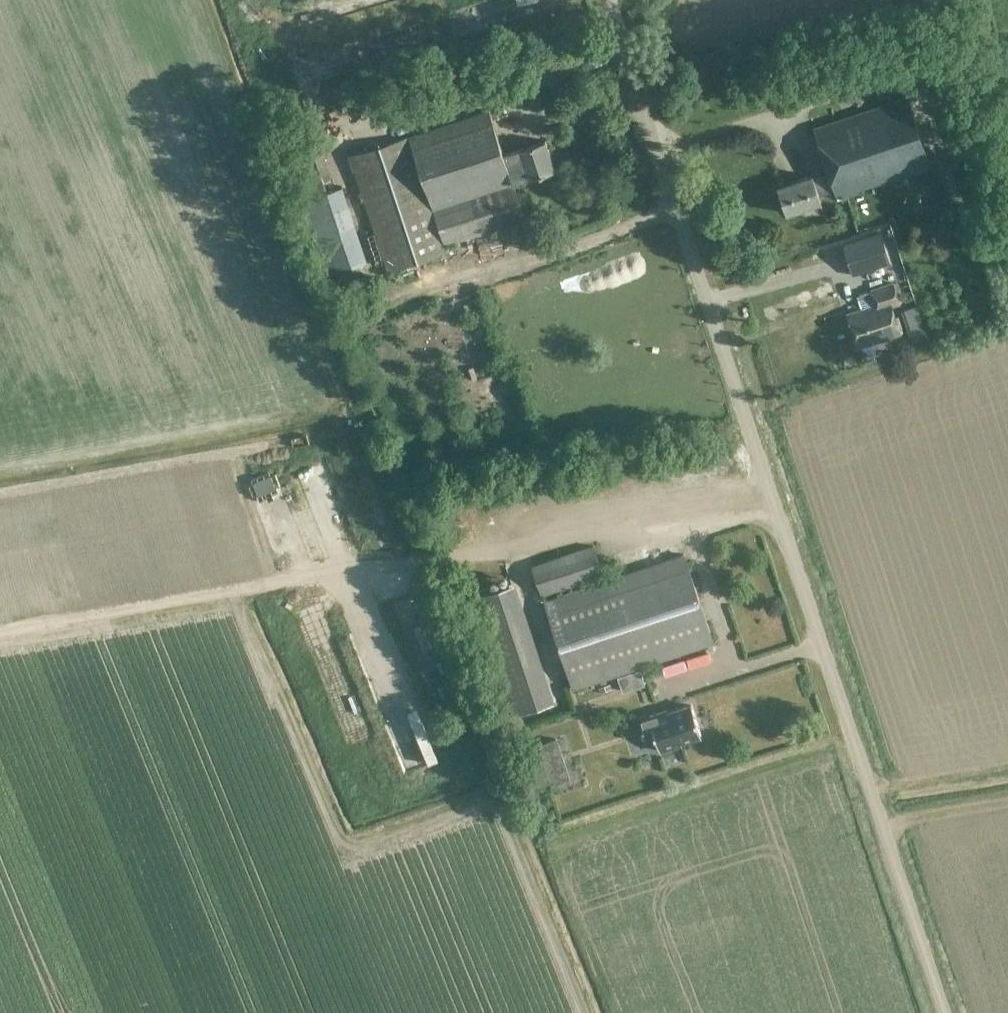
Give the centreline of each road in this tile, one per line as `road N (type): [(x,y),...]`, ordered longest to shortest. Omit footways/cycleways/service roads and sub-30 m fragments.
road 1 (unclassified): [(942,1012),(602,0)]

